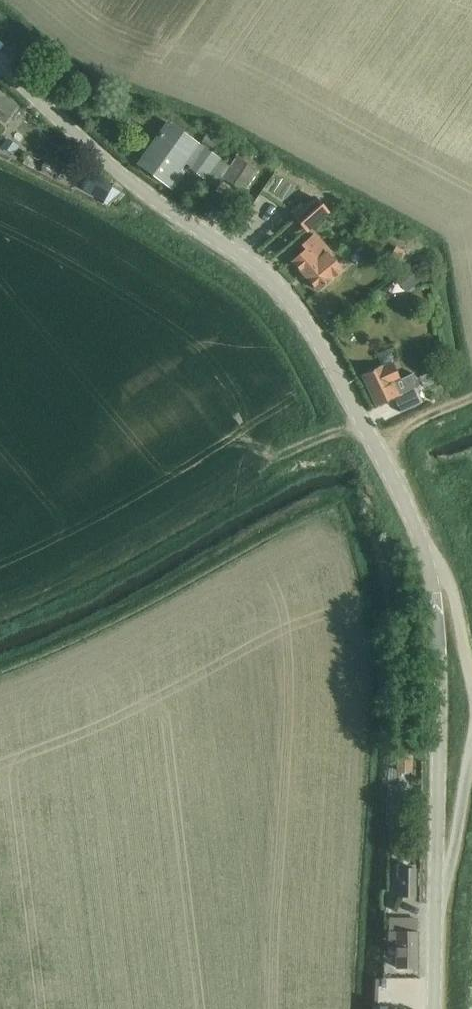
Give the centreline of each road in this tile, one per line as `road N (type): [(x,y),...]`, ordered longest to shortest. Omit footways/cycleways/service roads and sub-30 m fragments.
road 1 (unclassified): [(430,556),(333,366),(283,293),(145,193),(0,63)]
road 2 (unclassified): [(436,911),(439,732),(430,556)]
road 3 (unclassified): [(436,911),(471,764)]
road 4 (unclassified): [(471,669),(452,591),(430,556)]

